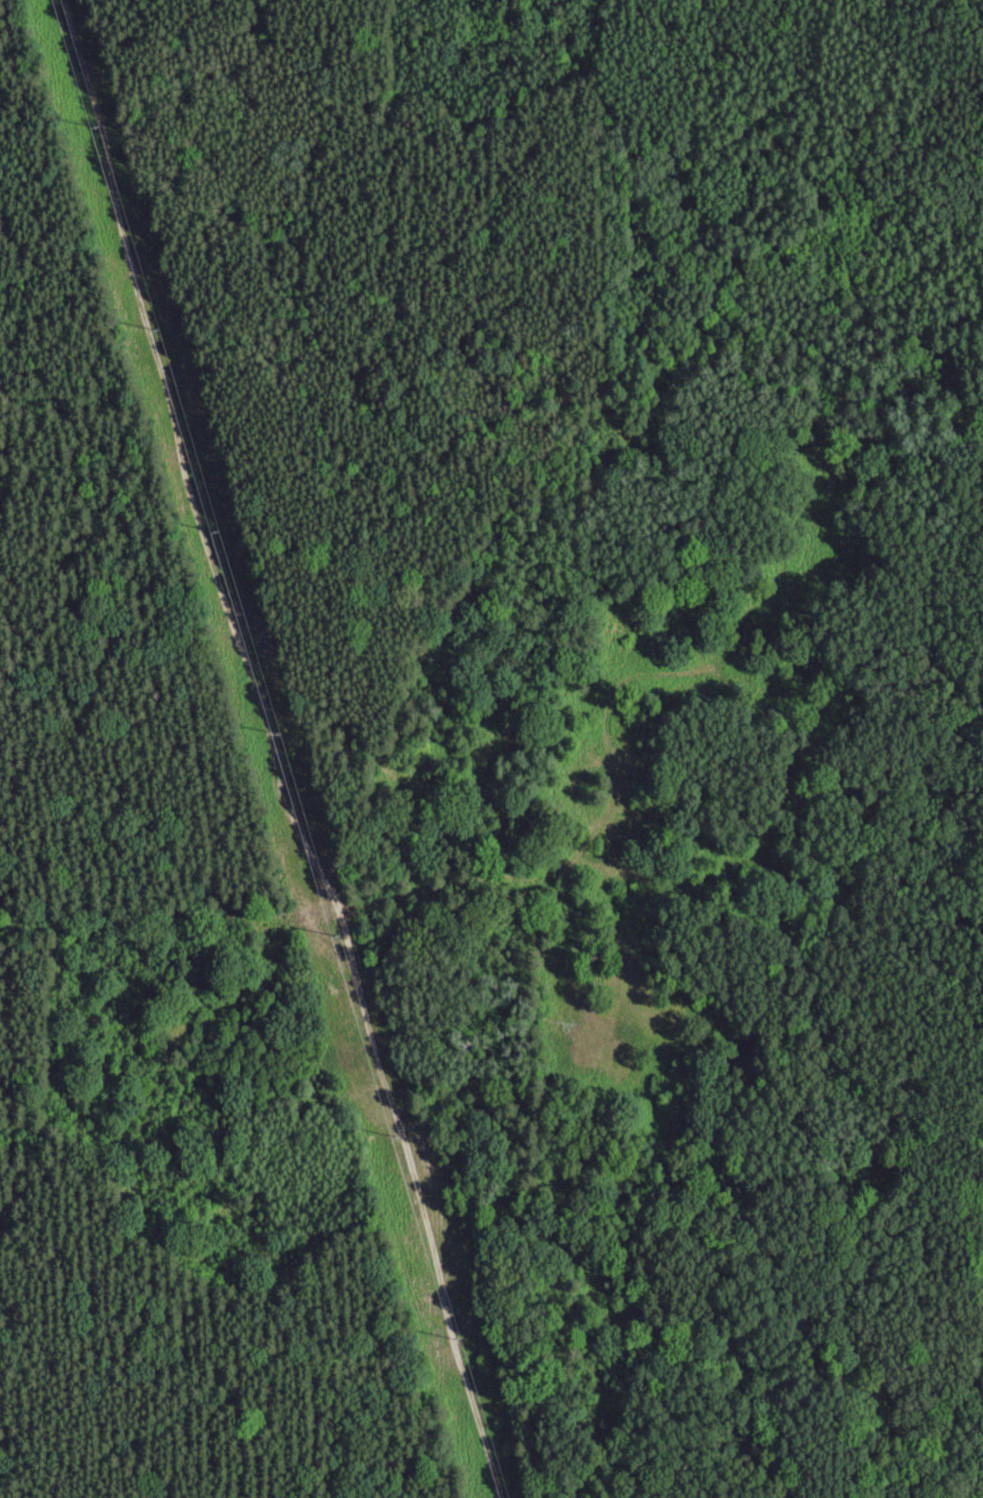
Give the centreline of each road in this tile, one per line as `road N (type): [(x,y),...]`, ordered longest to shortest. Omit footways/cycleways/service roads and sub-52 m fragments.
road 1 (track): [(63,0),(174,421),(298,833),(337,904),(504,1497)]
road 2 (track): [(337,904),(551,860),(568,848),(609,787),(604,707),(619,674),(641,664),(710,659),(784,567),(805,521)]
road 3 (track): [(926,1497),(982,1386)]

